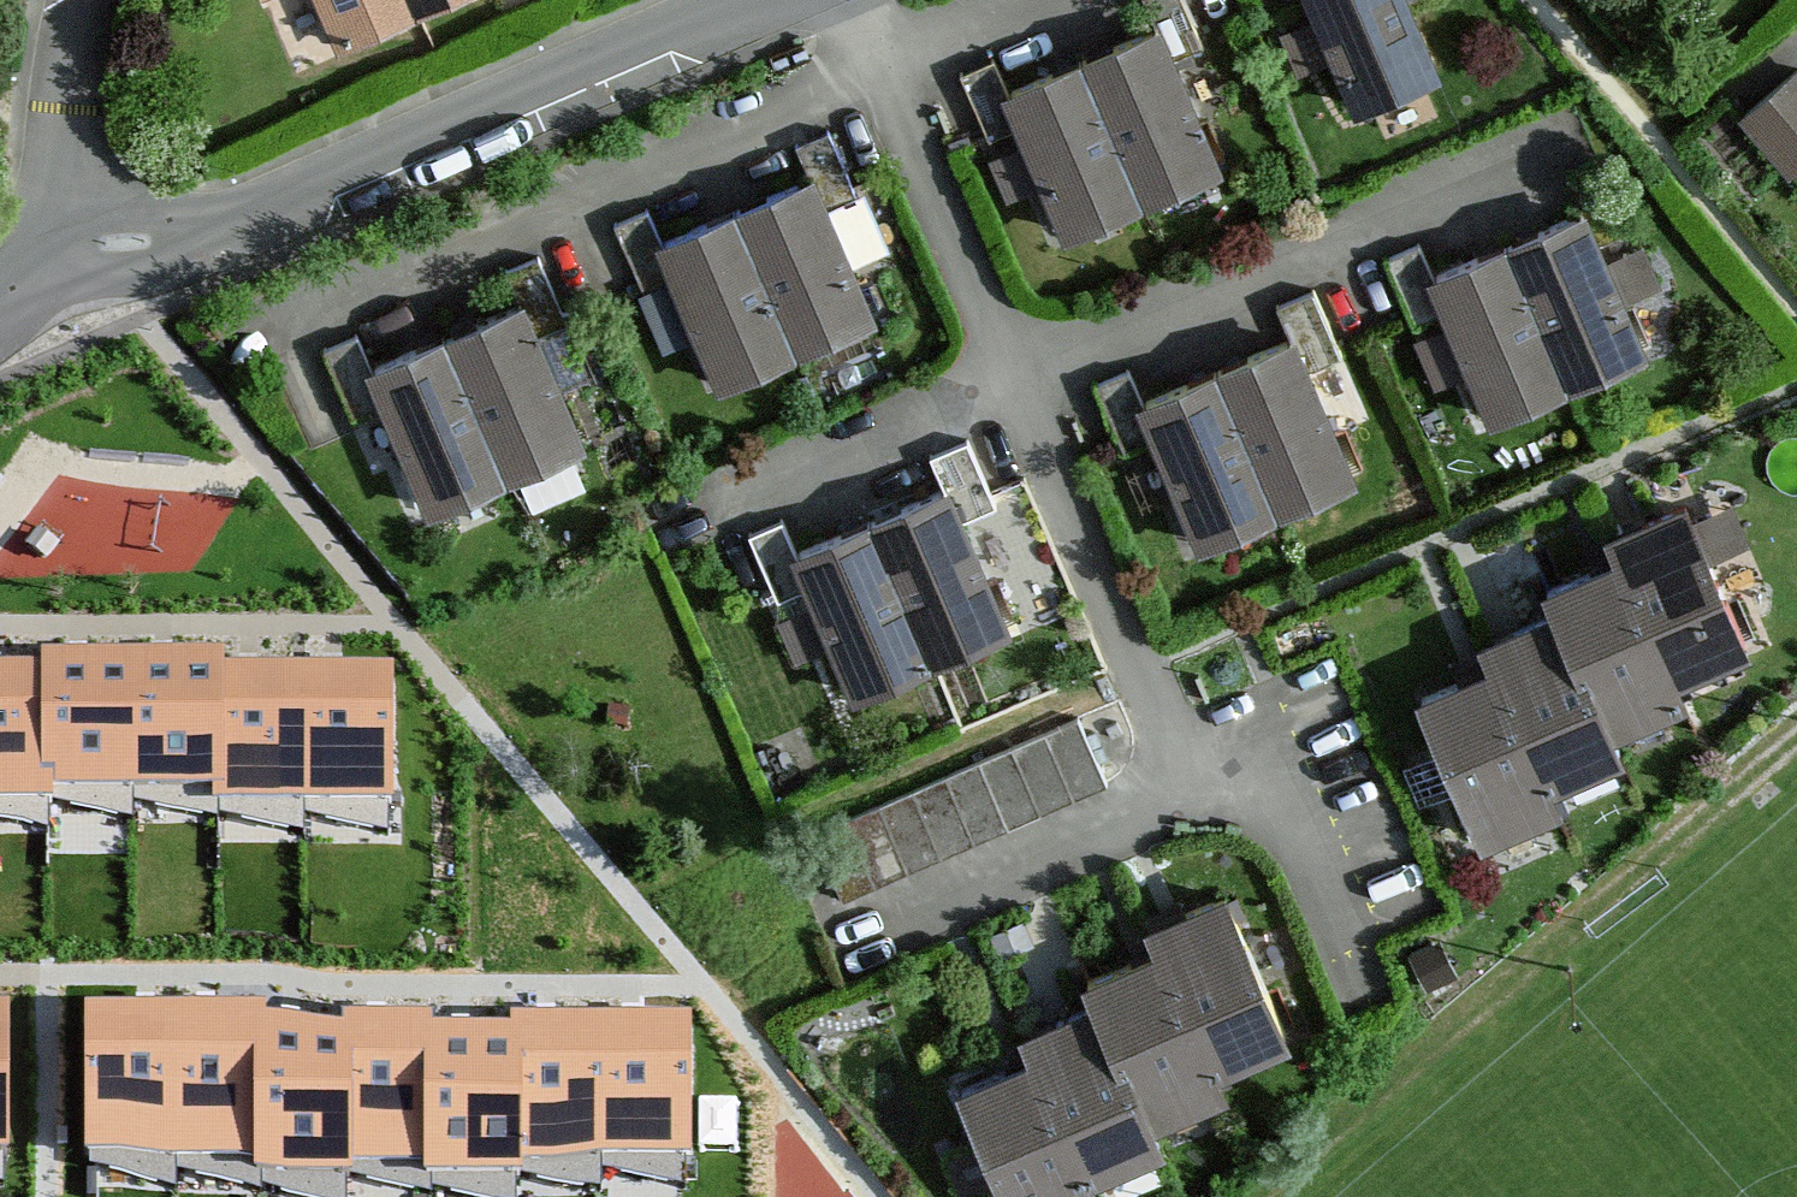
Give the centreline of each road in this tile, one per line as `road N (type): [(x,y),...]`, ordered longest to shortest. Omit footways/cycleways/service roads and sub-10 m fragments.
road 1 (residential): [(72,256),(274,207),(750,0)]
road 2 (track): [(1796,757),(1277,1196)]
road 3 (residential): [(72,256),(66,109),(87,0)]

